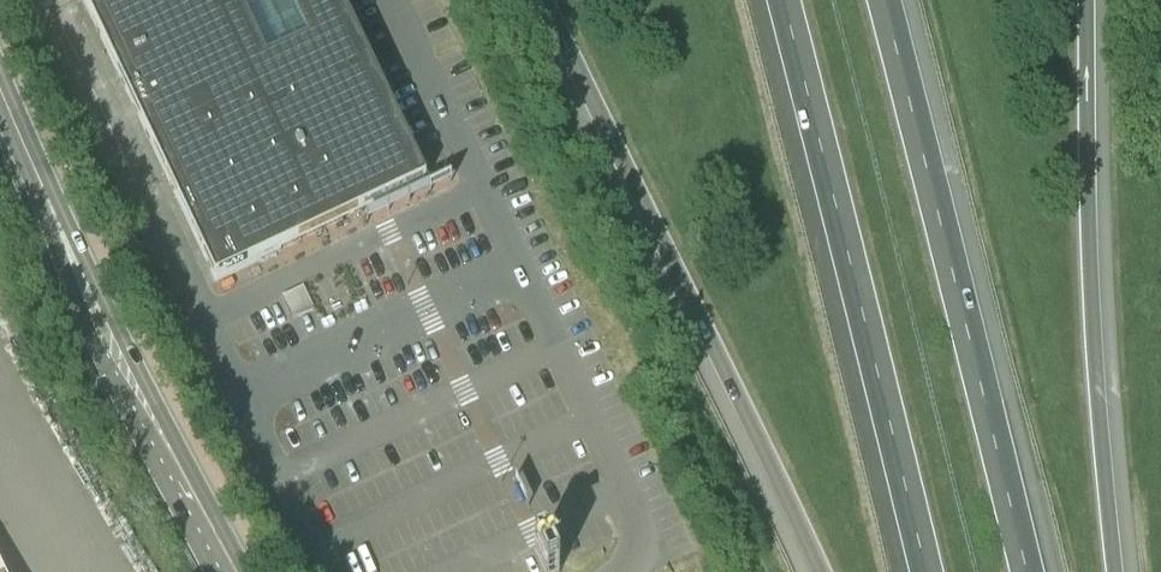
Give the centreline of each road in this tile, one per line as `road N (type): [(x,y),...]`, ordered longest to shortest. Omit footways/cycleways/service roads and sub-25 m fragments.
road 1 (motorway): [(549,0),(818,571)]
road 2 (motorway): [(1026,571),(881,0)]
road 3 (motorway): [(783,0),(925,571)]
road 4 (motorway): [(1115,571),(1094,339),(1086,0)]
road 5 (residential): [(239,571),(48,197),(0,84)]
road 6 (residential): [(623,571),(637,528),(481,189)]

